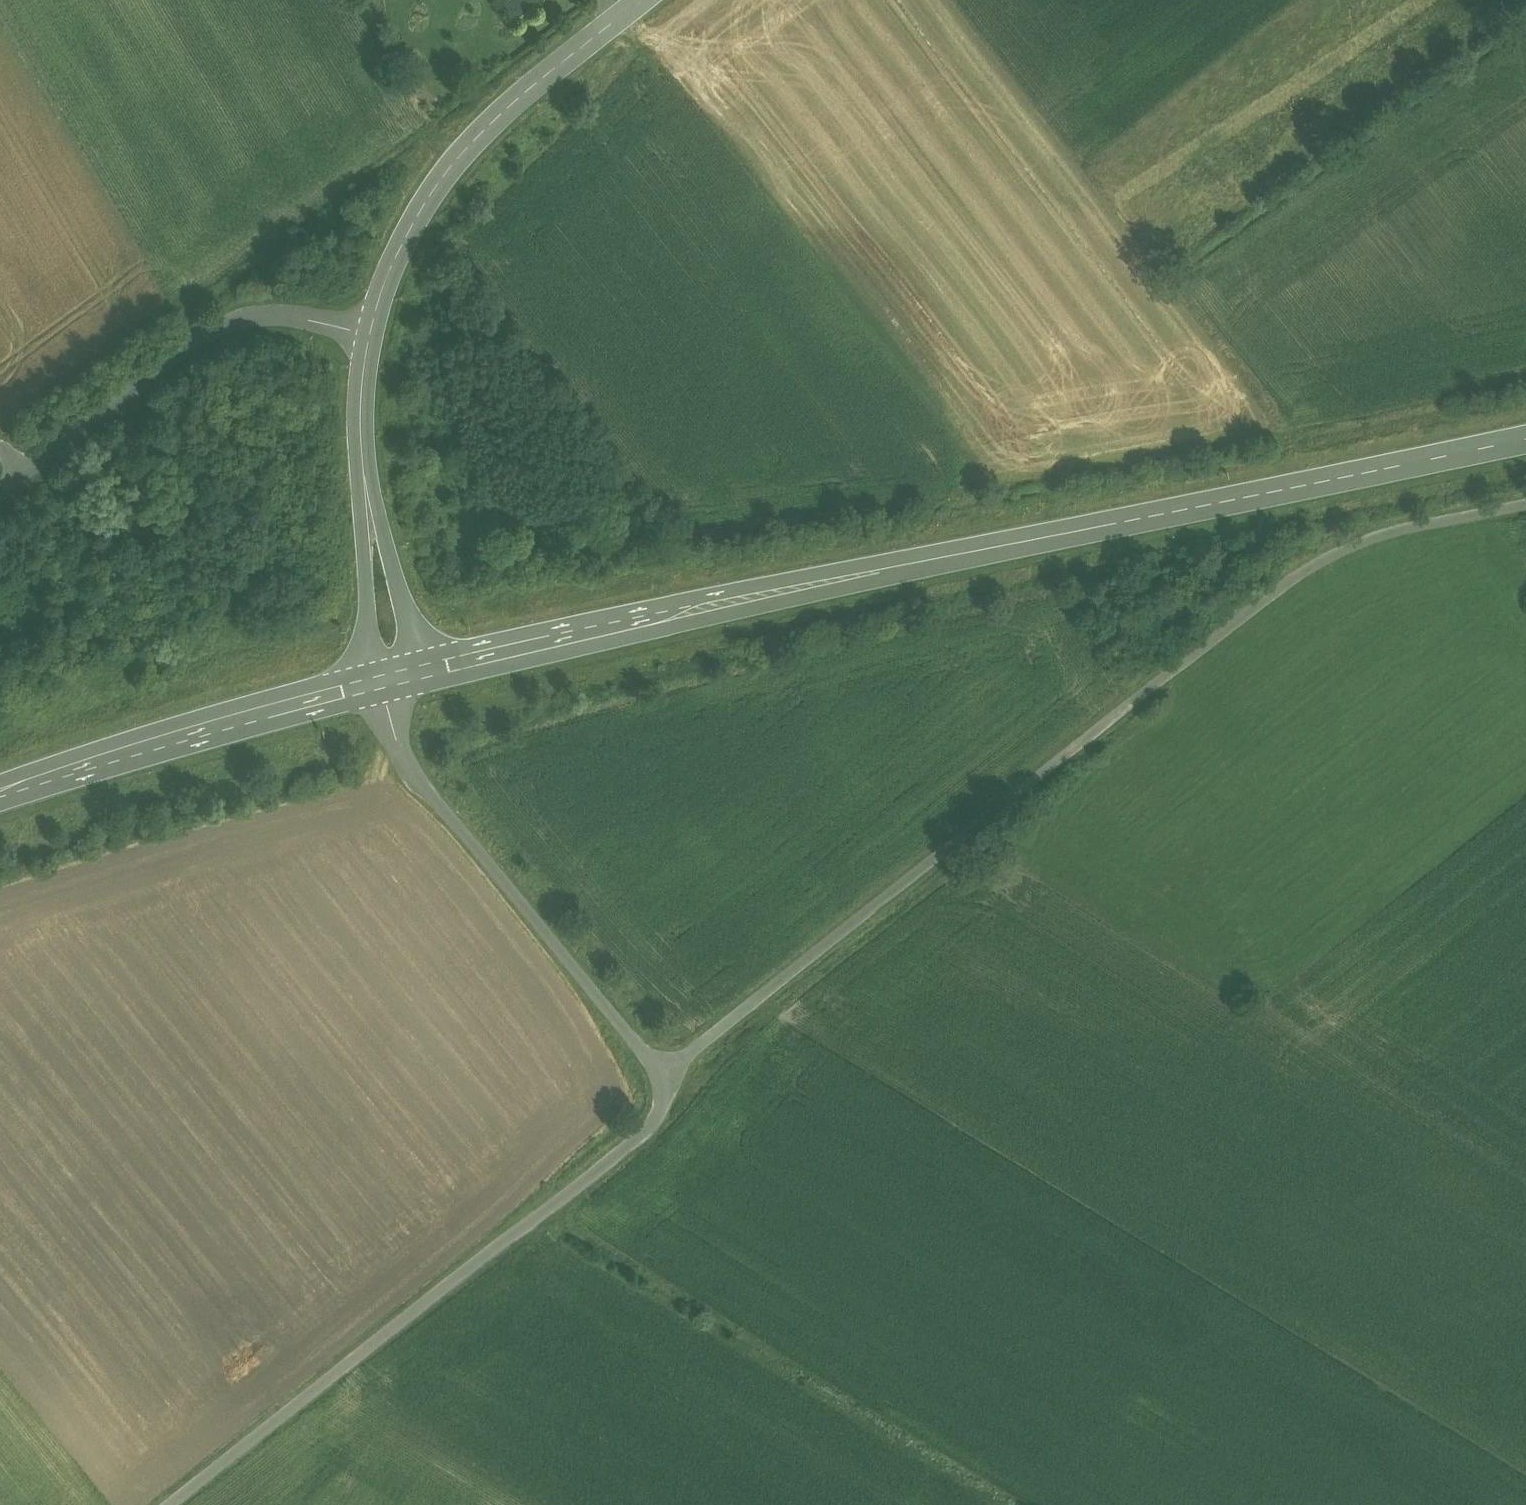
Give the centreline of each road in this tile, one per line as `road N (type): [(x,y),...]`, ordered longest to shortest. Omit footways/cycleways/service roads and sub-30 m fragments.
road 1 (unclassified): [(401,758),(659,1070),(647,1124),(536,1226),(171,1504)]
road 2 (track): [(659,1070),(1357,546),(1525,508)]
road 3 (primary): [(410,687),(967,552)]
road 4 (primary): [(967,552),(408,663)]
road 5 (primary): [(967,552),(1525,438)]
road 6 (tertiary): [(639,0),(527,90),(443,175),(392,265),(369,336)]
road 7 (unclassified): [(369,336),(297,318),(233,323),(0,495)]
road 8 (primary): [(0,801),(373,696)]
road 9 (primary): [(367,672),(0,780)]
road 10 (tertiary): [(362,463),(367,672)]
road 11 (tertiary): [(408,663),(404,611),(362,463)]
road 12 (tertiary): [(369,336),(362,463)]

